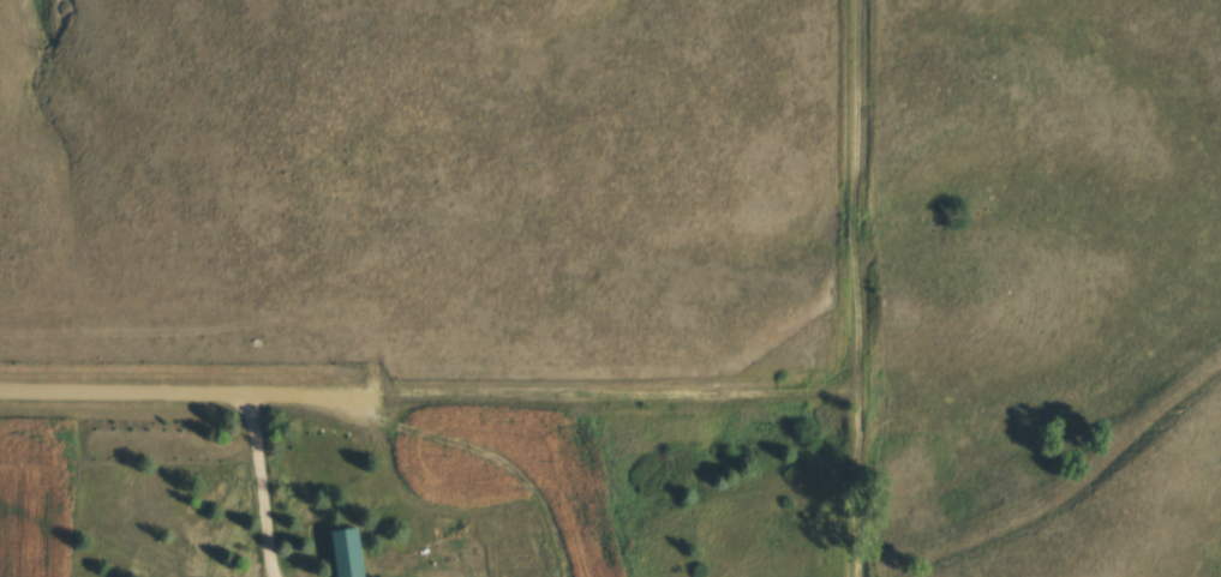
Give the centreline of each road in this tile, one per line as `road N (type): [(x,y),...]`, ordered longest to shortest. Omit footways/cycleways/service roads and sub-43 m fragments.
road 1 (track): [(856,576),(861,0)]
road 2 (track): [(860,396),(376,393)]
road 3 (residential): [(376,393),(0,390)]

